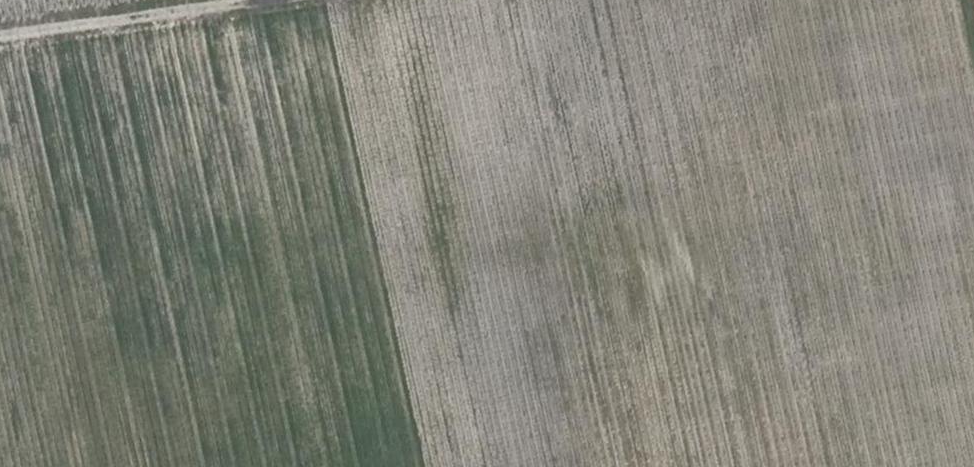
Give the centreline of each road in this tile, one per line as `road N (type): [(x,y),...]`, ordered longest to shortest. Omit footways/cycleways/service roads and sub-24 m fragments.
road 1 (track): [(0,37),(258,0)]

